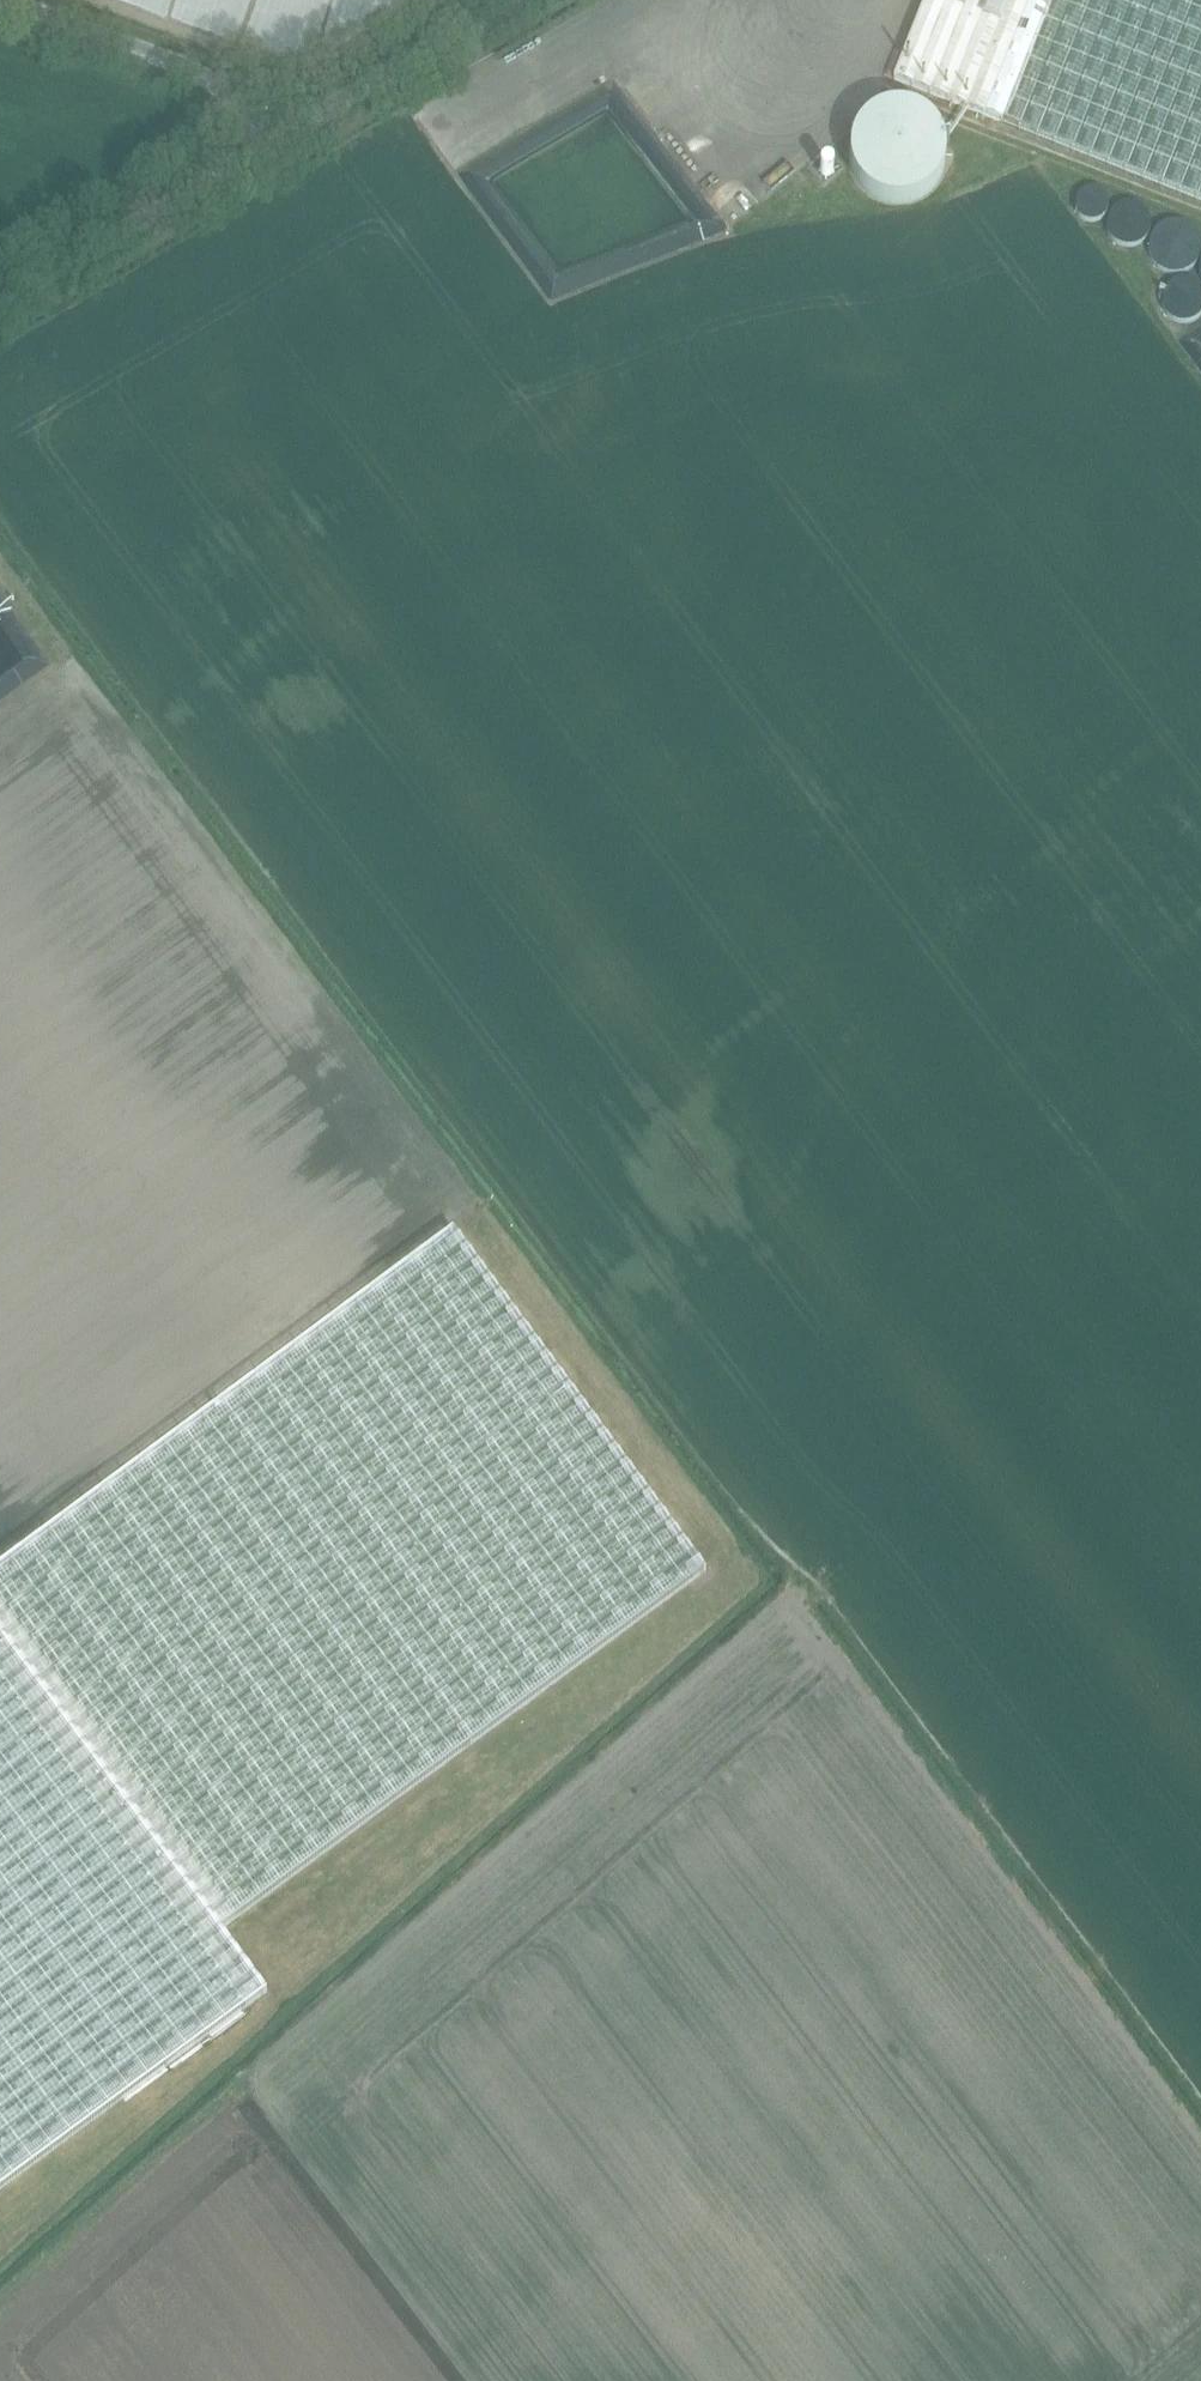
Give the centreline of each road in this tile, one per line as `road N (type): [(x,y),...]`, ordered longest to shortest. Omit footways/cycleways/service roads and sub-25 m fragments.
road 1 (unclassified): [(259,155),(223,92),(154,56),(0,2)]
road 2 (unclassified): [(259,155),(519,0)]
road 3 (unclassified): [(0,306),(259,155)]

